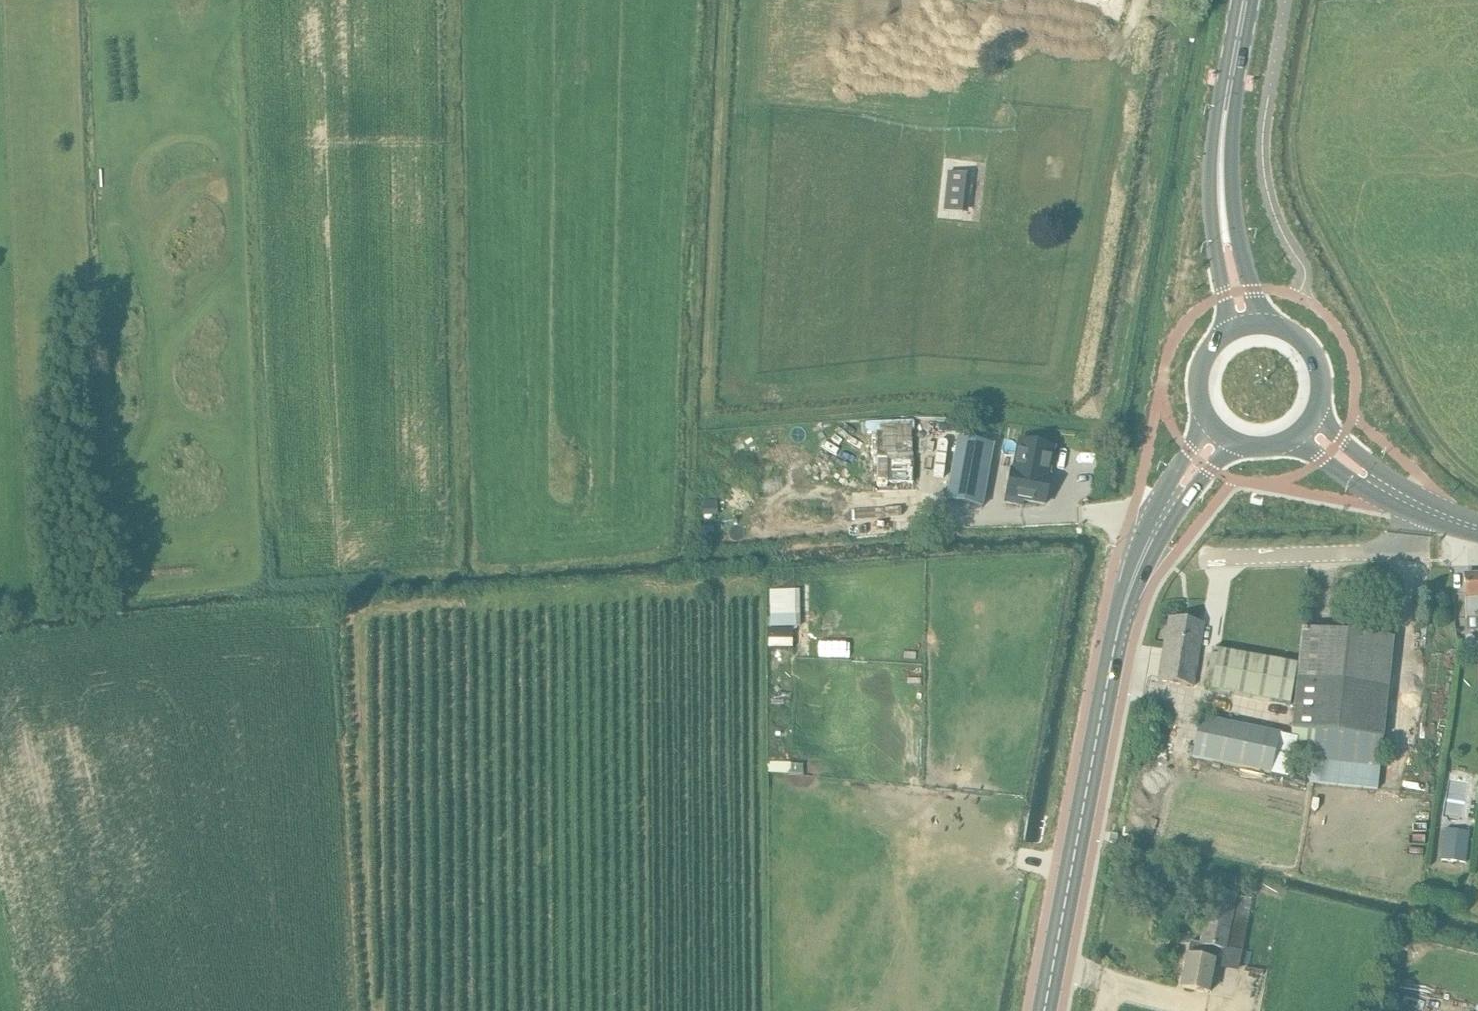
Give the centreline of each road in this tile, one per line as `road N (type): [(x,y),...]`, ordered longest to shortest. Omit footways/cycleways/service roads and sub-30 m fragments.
road 1 (secondary): [(1052,1010),(1126,589)]
road 2 (unclassified): [(1224,555),(1375,548),(1412,532),(1428,515)]
road 3 (secondary): [(1223,210),(1225,115),(1246,0)]
road 4 (secondary): [(1223,210),(1218,250),(1234,335)]
road 5 (secondary): [(1261,328),(1241,244),(1223,210)]
road 6 (secondary): [(1317,413),(1322,383),(1312,355),(1290,335),(1261,328)]

